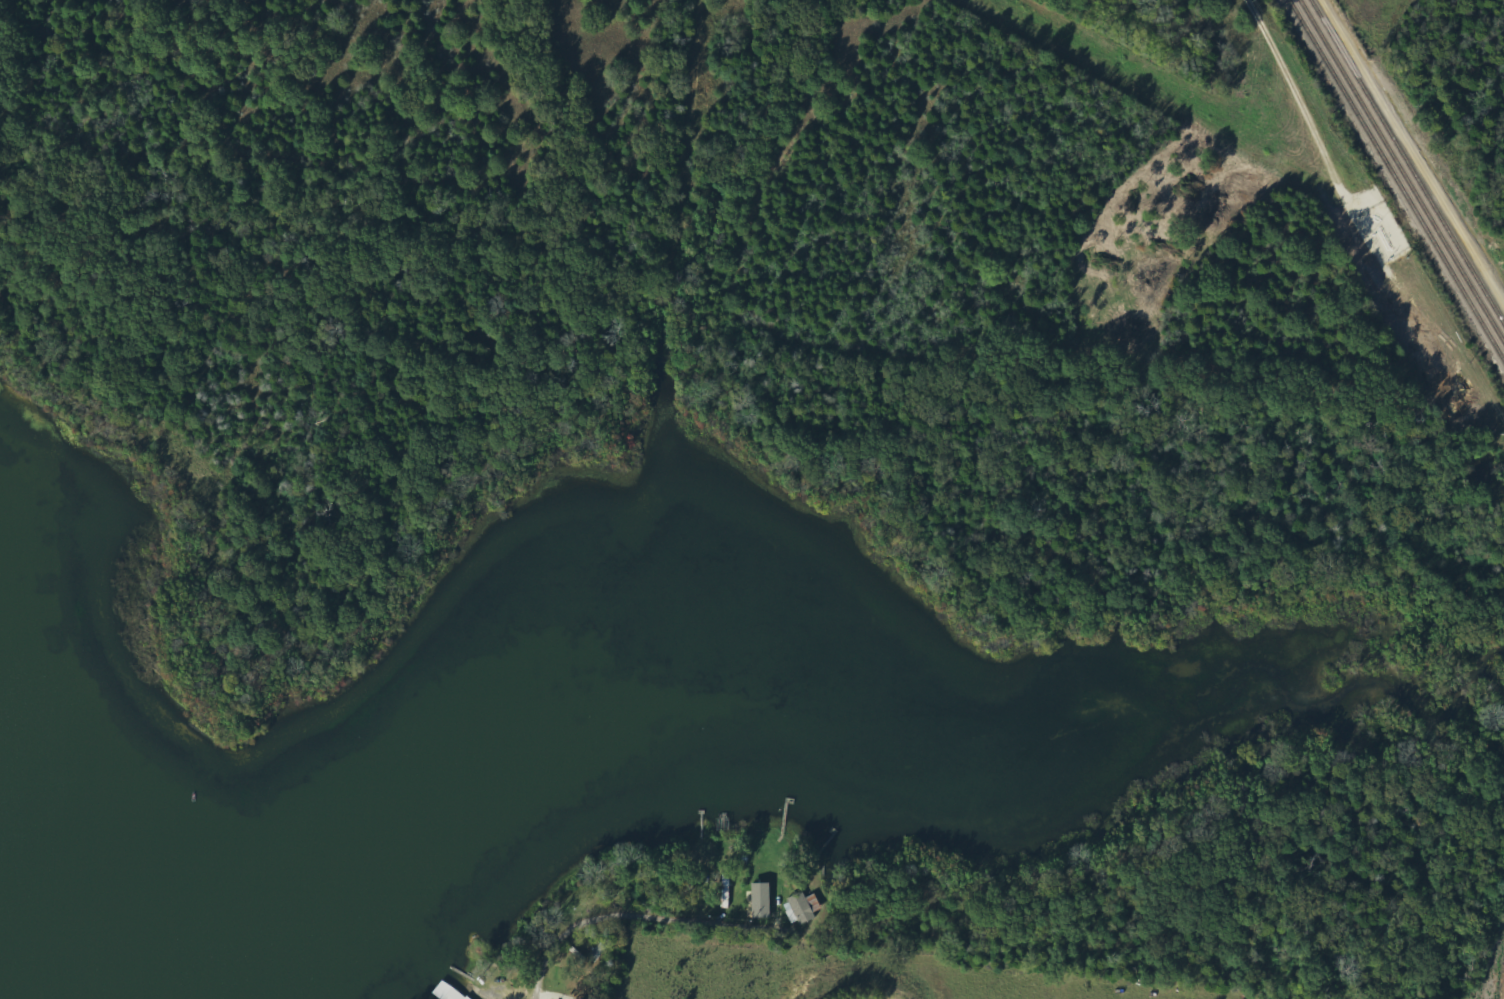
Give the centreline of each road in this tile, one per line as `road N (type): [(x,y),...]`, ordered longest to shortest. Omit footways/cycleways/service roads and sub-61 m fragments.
road 1 (residential): [(536,998),(538,967),(578,912),(681,864)]

